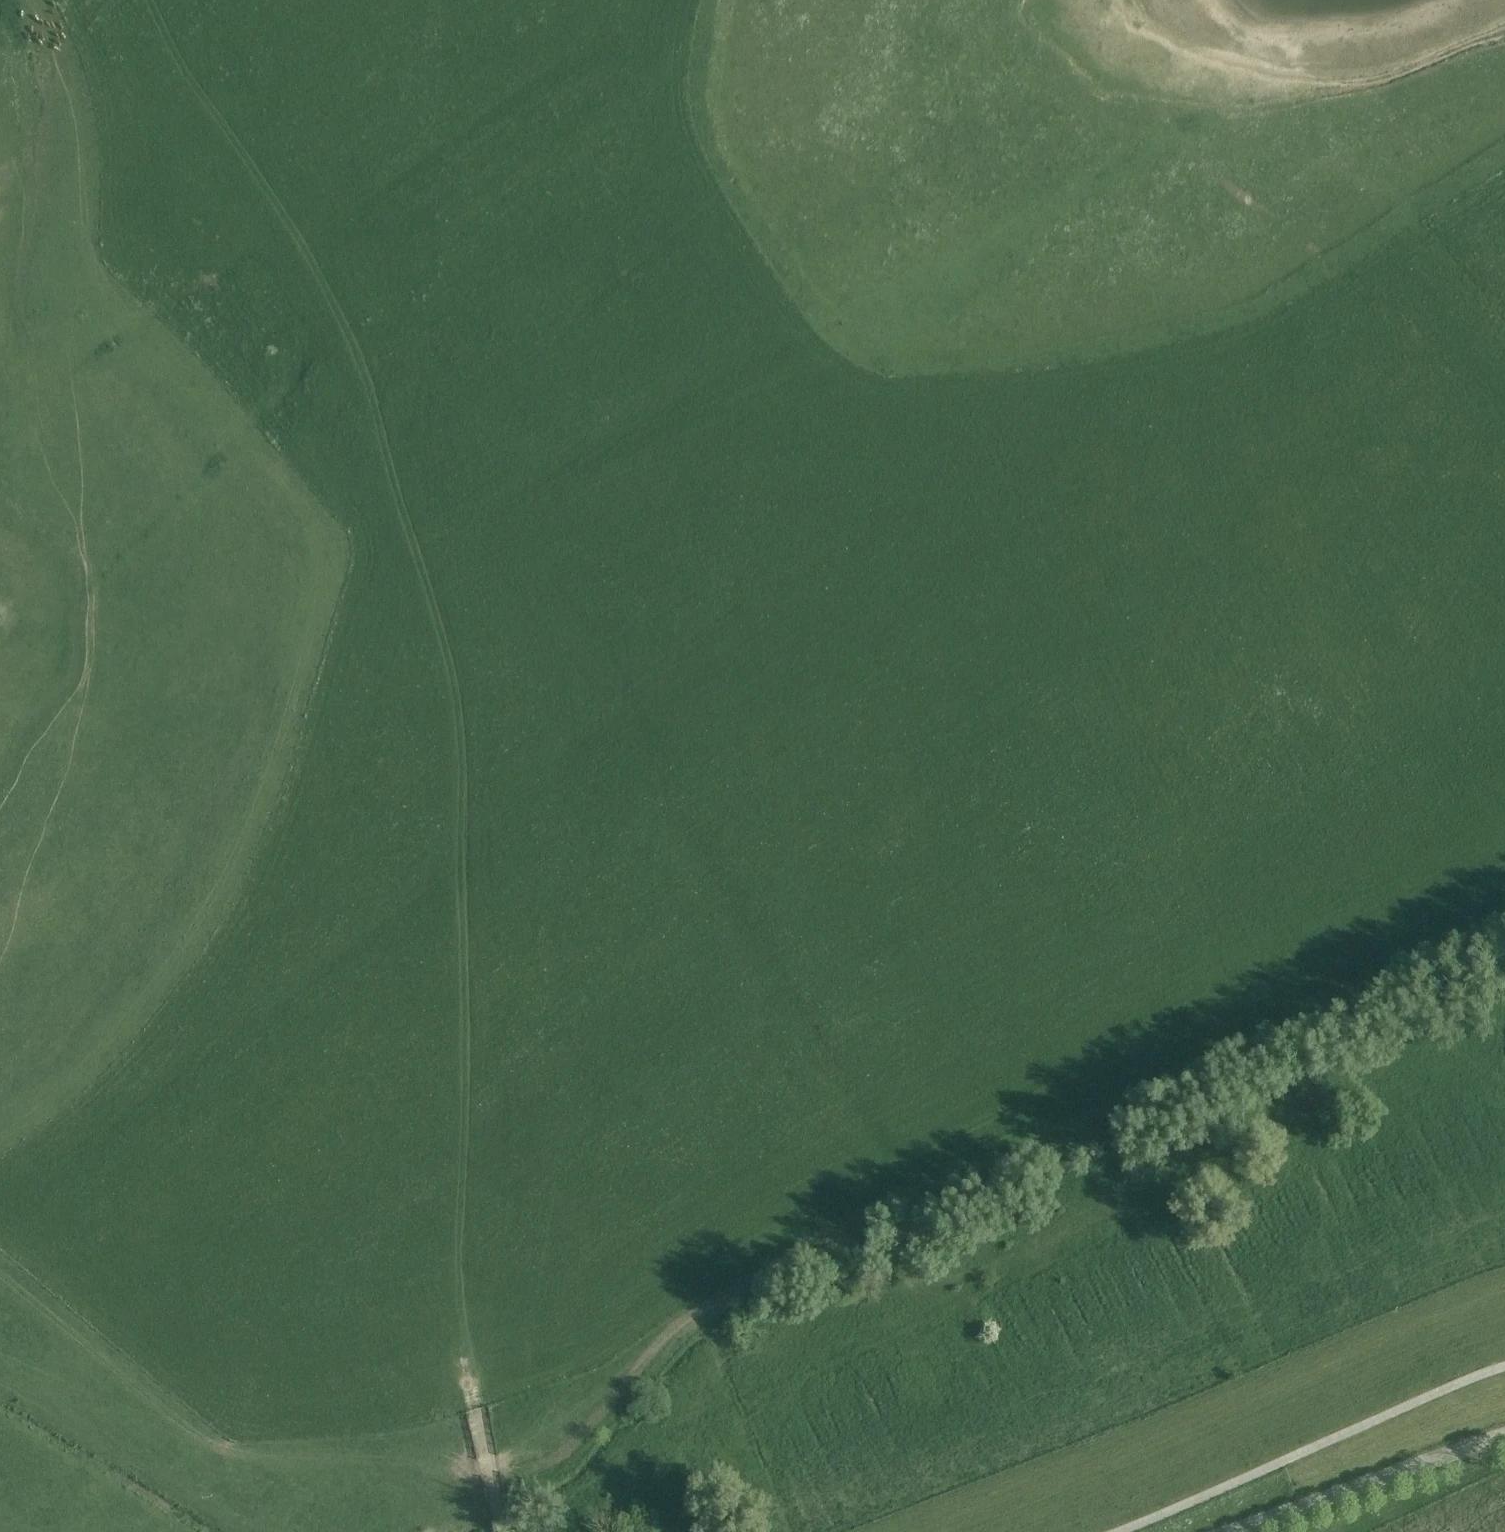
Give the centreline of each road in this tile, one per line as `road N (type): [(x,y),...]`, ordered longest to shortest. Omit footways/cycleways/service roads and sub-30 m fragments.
road 1 (unclassified): [(1231,1531),(1504,1436)]

